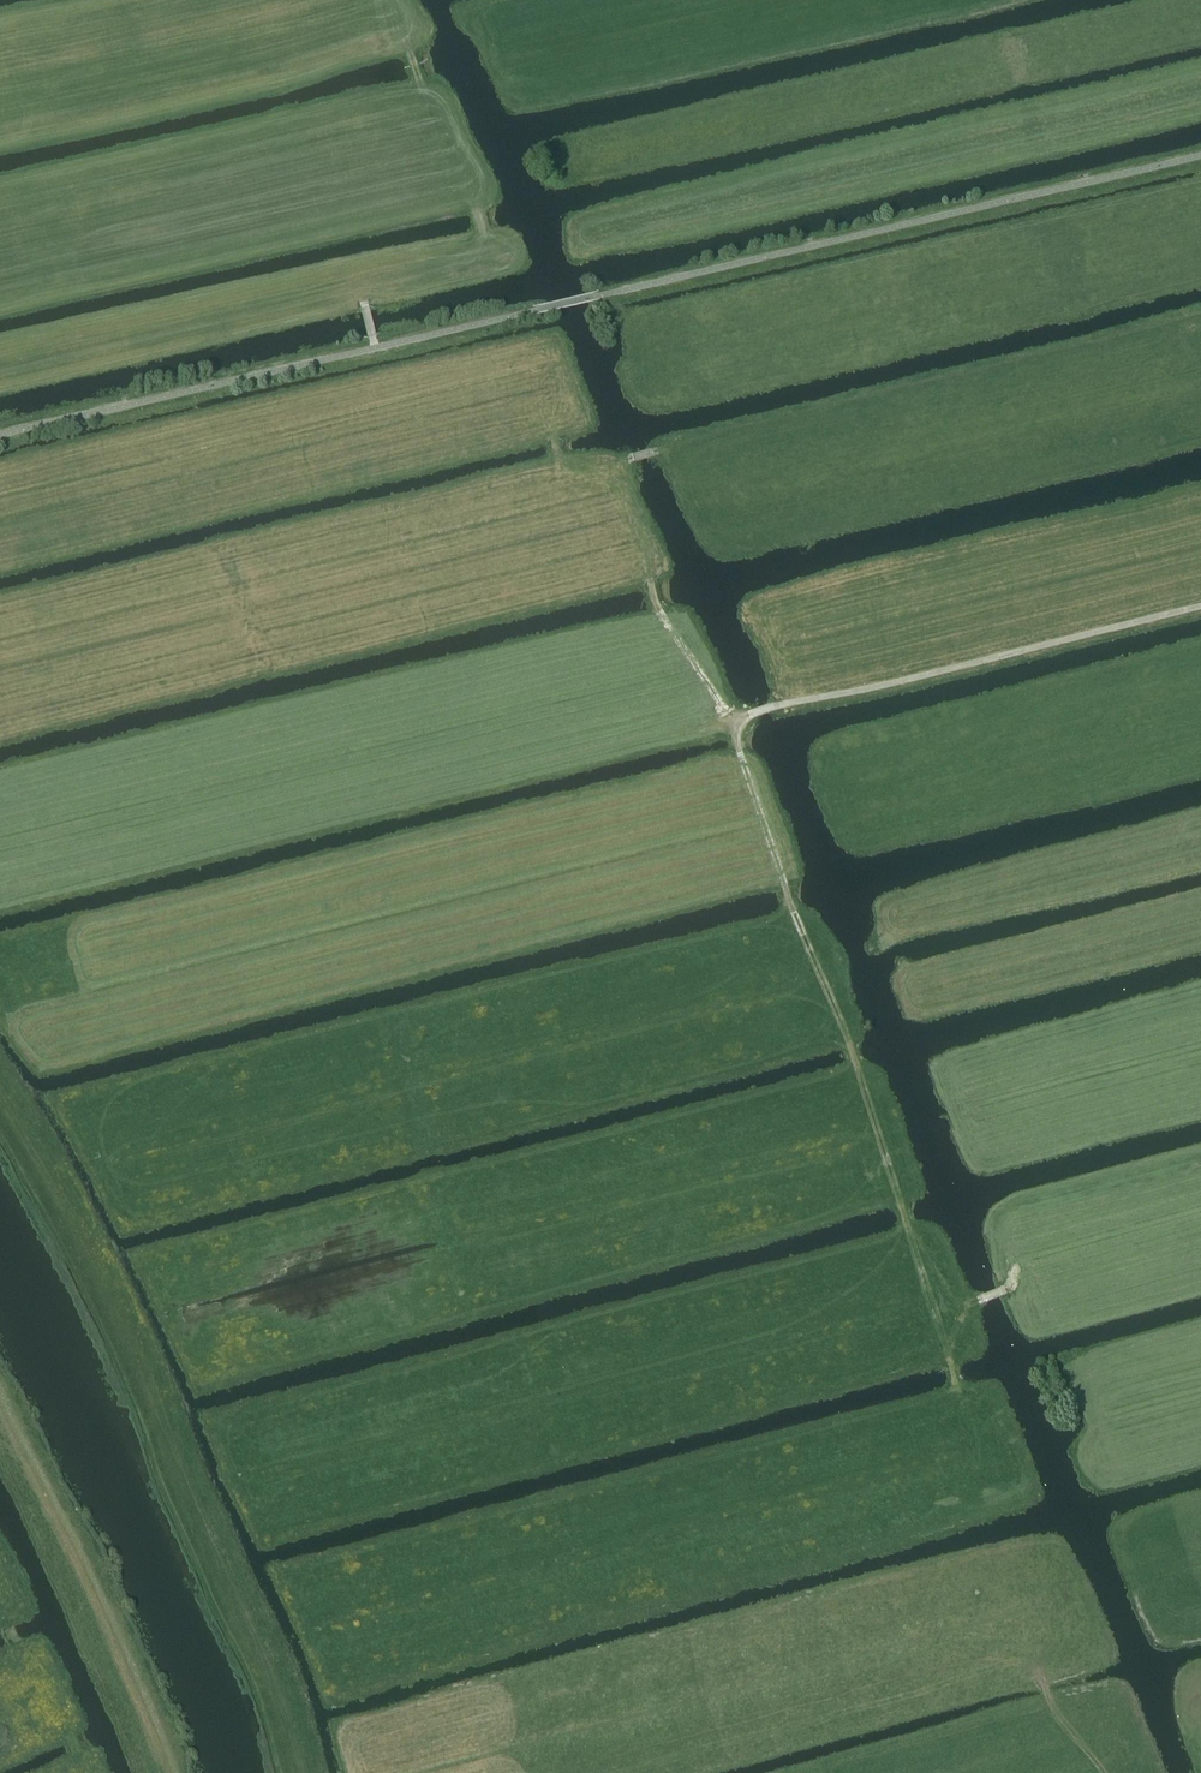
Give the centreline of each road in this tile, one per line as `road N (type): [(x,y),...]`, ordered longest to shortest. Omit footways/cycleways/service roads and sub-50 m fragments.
road 1 (track): [(962,1397),(862,1076),(812,957),(734,716)]
road 2 (track): [(390,0),(484,239),(366,303),(377,348)]
road 3 (track): [(1200,605),(781,703)]
road 4 (track): [(650,576),(656,607),(734,716),(781,703)]
road 5 (track): [(550,758),(734,716)]
road 6 (track): [(650,576),(602,477),(562,459),(550,434)]

